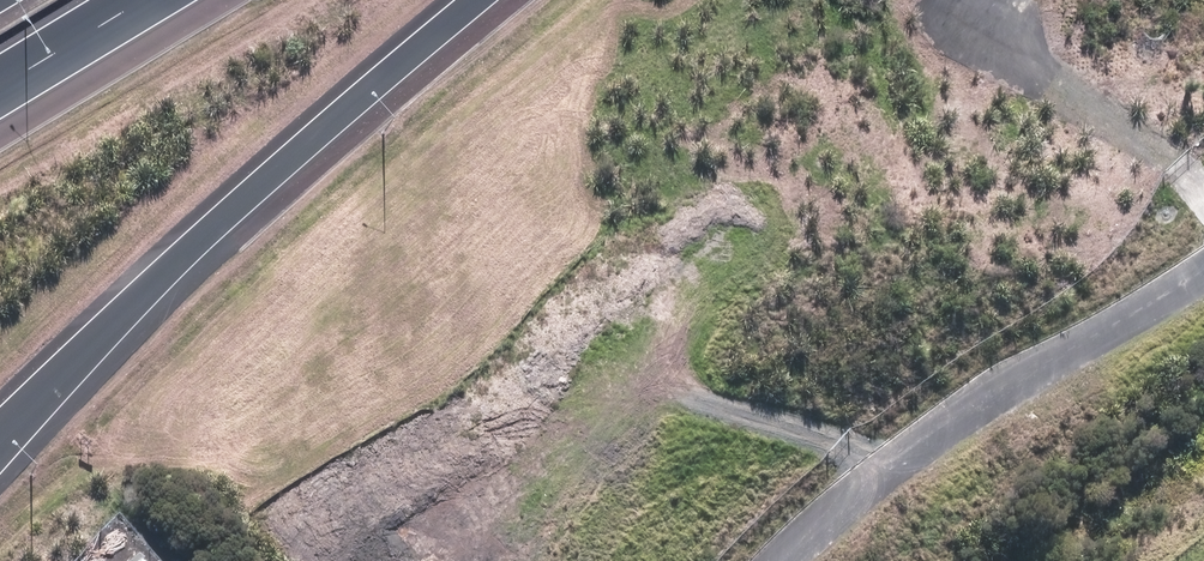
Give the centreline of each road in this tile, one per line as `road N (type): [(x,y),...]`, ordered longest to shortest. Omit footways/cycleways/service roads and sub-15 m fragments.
road 1 (motorway): [(477,0),(195,242),(0,440)]
road 2 (track): [(779,560),(881,472),(987,398),(1203,275)]
road 3 (track): [(1203,205),(1146,138),(1011,60),(970,23)]
road 4 (motorway): [(141,0),(0,87)]

